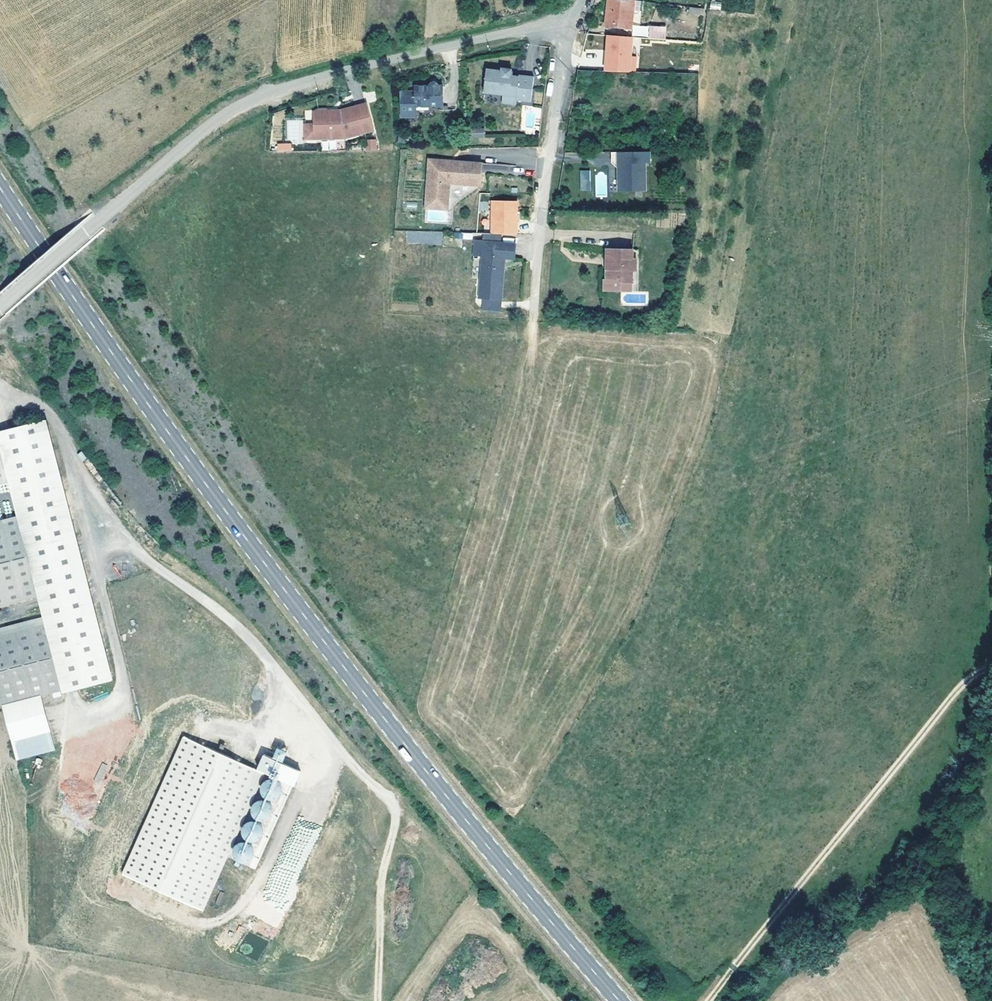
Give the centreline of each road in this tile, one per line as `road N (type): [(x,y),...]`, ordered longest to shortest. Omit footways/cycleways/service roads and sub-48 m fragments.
road 1 (primary): [(614,1000),(188,465),(0,189)]
road 2 (track): [(711,1000),(980,672),(991,670)]
road 3 (track): [(434,710),(478,613),(514,500),(533,335)]
road 4 (unclassified): [(253,100),(218,119),(0,304)]
road 5 (residential): [(569,24),(403,57),(253,100)]
road 6 (residential): [(569,24),(533,335)]
road 7 (track): [(399,808),(384,869),(378,1000)]
road 8 (track): [(475,893),(552,1000)]

